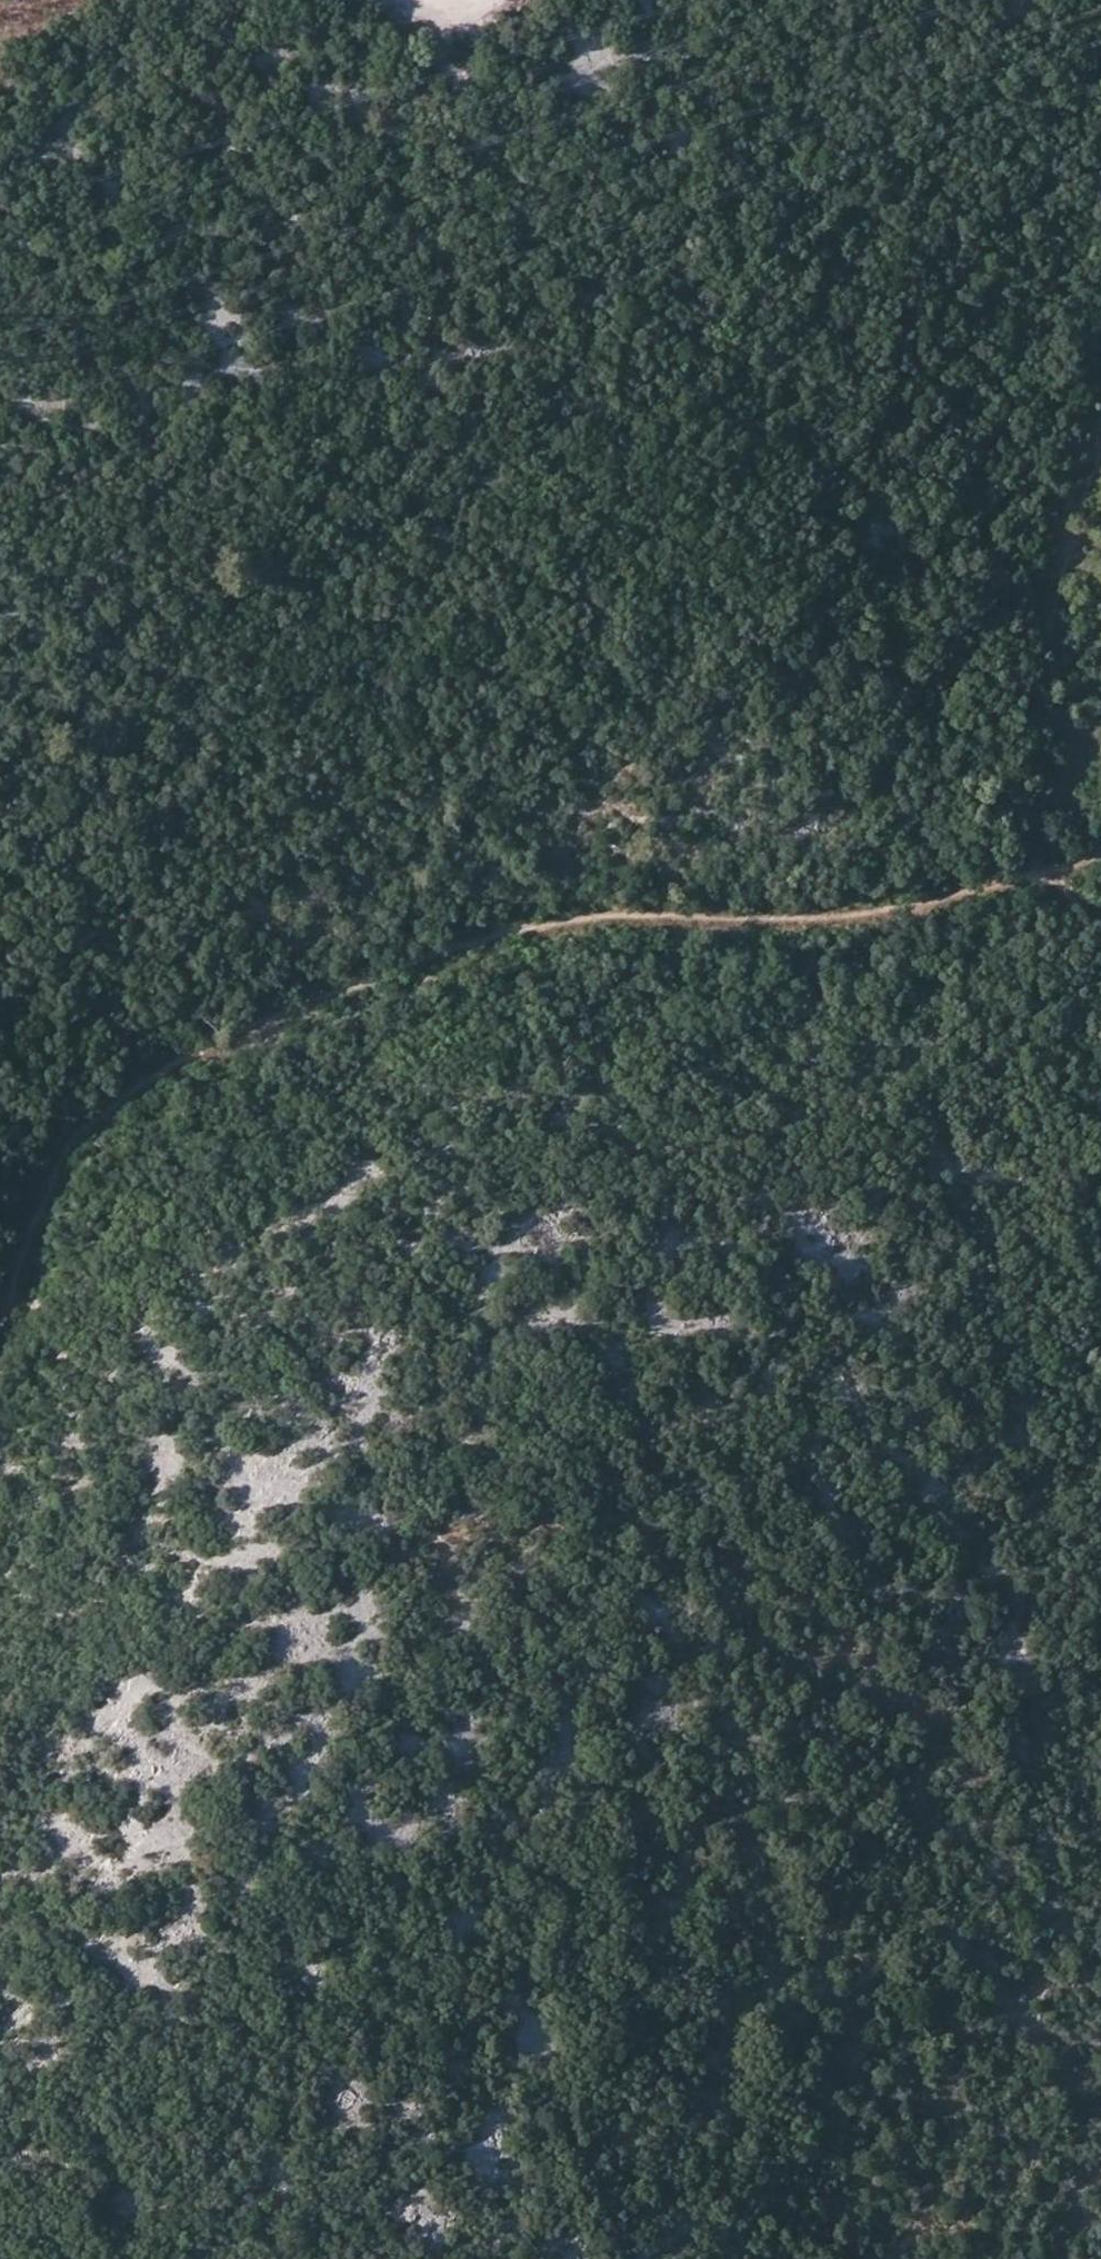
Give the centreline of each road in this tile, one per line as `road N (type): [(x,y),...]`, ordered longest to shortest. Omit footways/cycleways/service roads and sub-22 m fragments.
road 1 (track): [(1007,872),(857,907),(776,915),(672,902),(546,913),(286,1004),(155,1084),(57,1191),(0,1313)]

